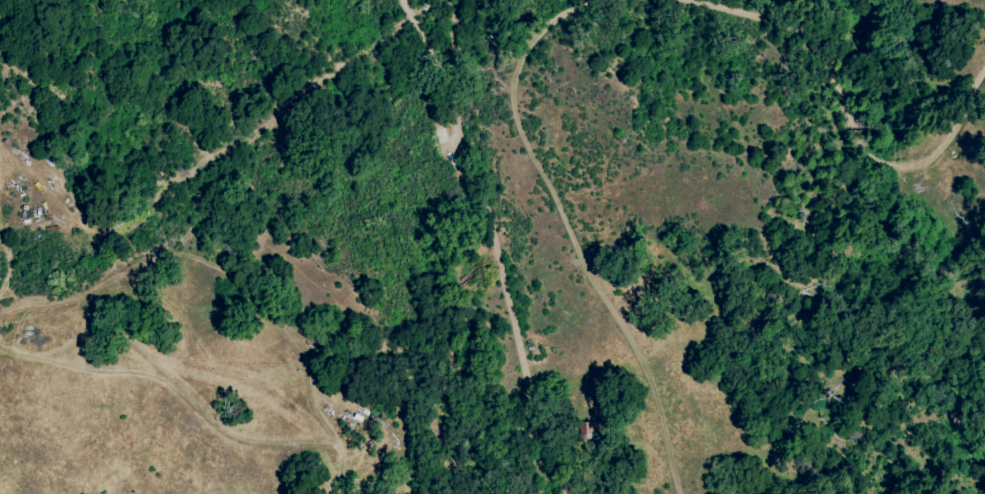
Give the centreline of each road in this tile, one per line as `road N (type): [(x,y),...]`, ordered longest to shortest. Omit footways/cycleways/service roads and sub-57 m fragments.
road 1 (track): [(679,493),(657,402),(585,270),(512,105),(528,45),(543,27),(604,0)]
road 2 (track): [(680,0),(772,20),(808,42),(859,137),(900,168),(943,151),(984,68)]

